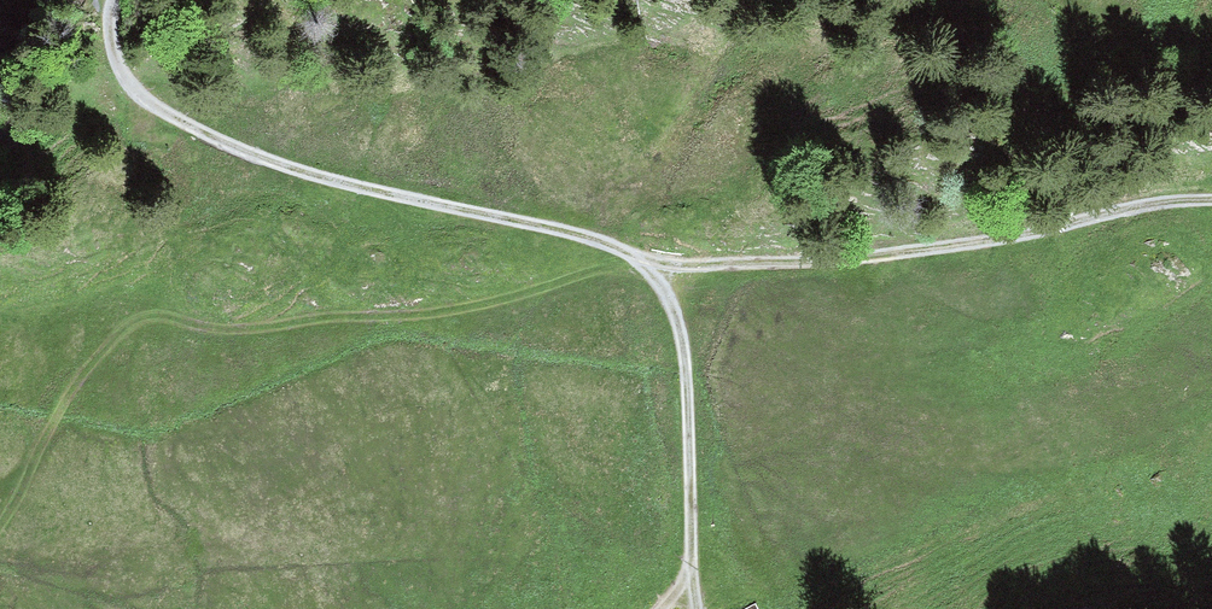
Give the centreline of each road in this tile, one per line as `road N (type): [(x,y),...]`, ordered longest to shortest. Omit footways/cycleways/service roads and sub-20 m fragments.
road 1 (track): [(1211,196),(1165,197),(908,253),(641,262),(548,225),(206,139),(161,113),(126,77),(113,43),(119,0)]
road 2 (track): [(0,521),(114,337),(142,321),(220,329),(351,321),(484,304),(568,274),(641,262),(672,294),(686,358),(701,608)]

